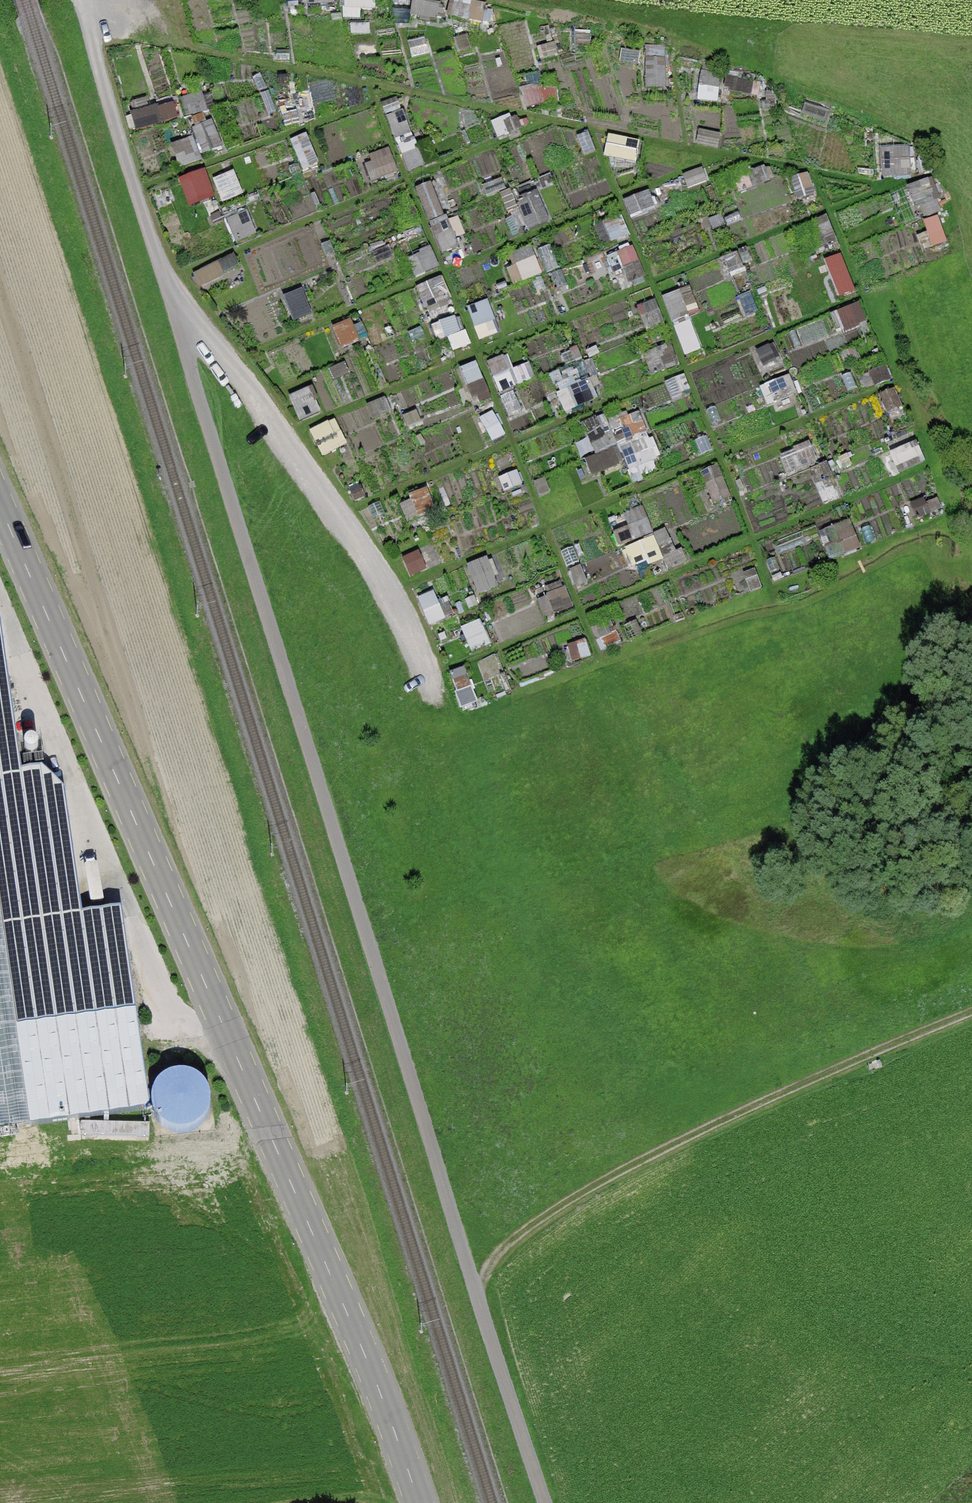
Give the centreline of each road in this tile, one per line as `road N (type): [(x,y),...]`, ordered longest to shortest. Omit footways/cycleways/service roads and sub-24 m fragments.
road 1 (track): [(80,0),(545,1502)]
road 2 (tertiary): [(0,508),(421,1502)]
road 3 (track): [(476,1291),(503,1248),(627,1171),(971,1019)]
road 4 (track): [(156,262),(356,512),(411,602),(446,687)]
road 5 (track): [(971,69),(749,58),(551,0)]

